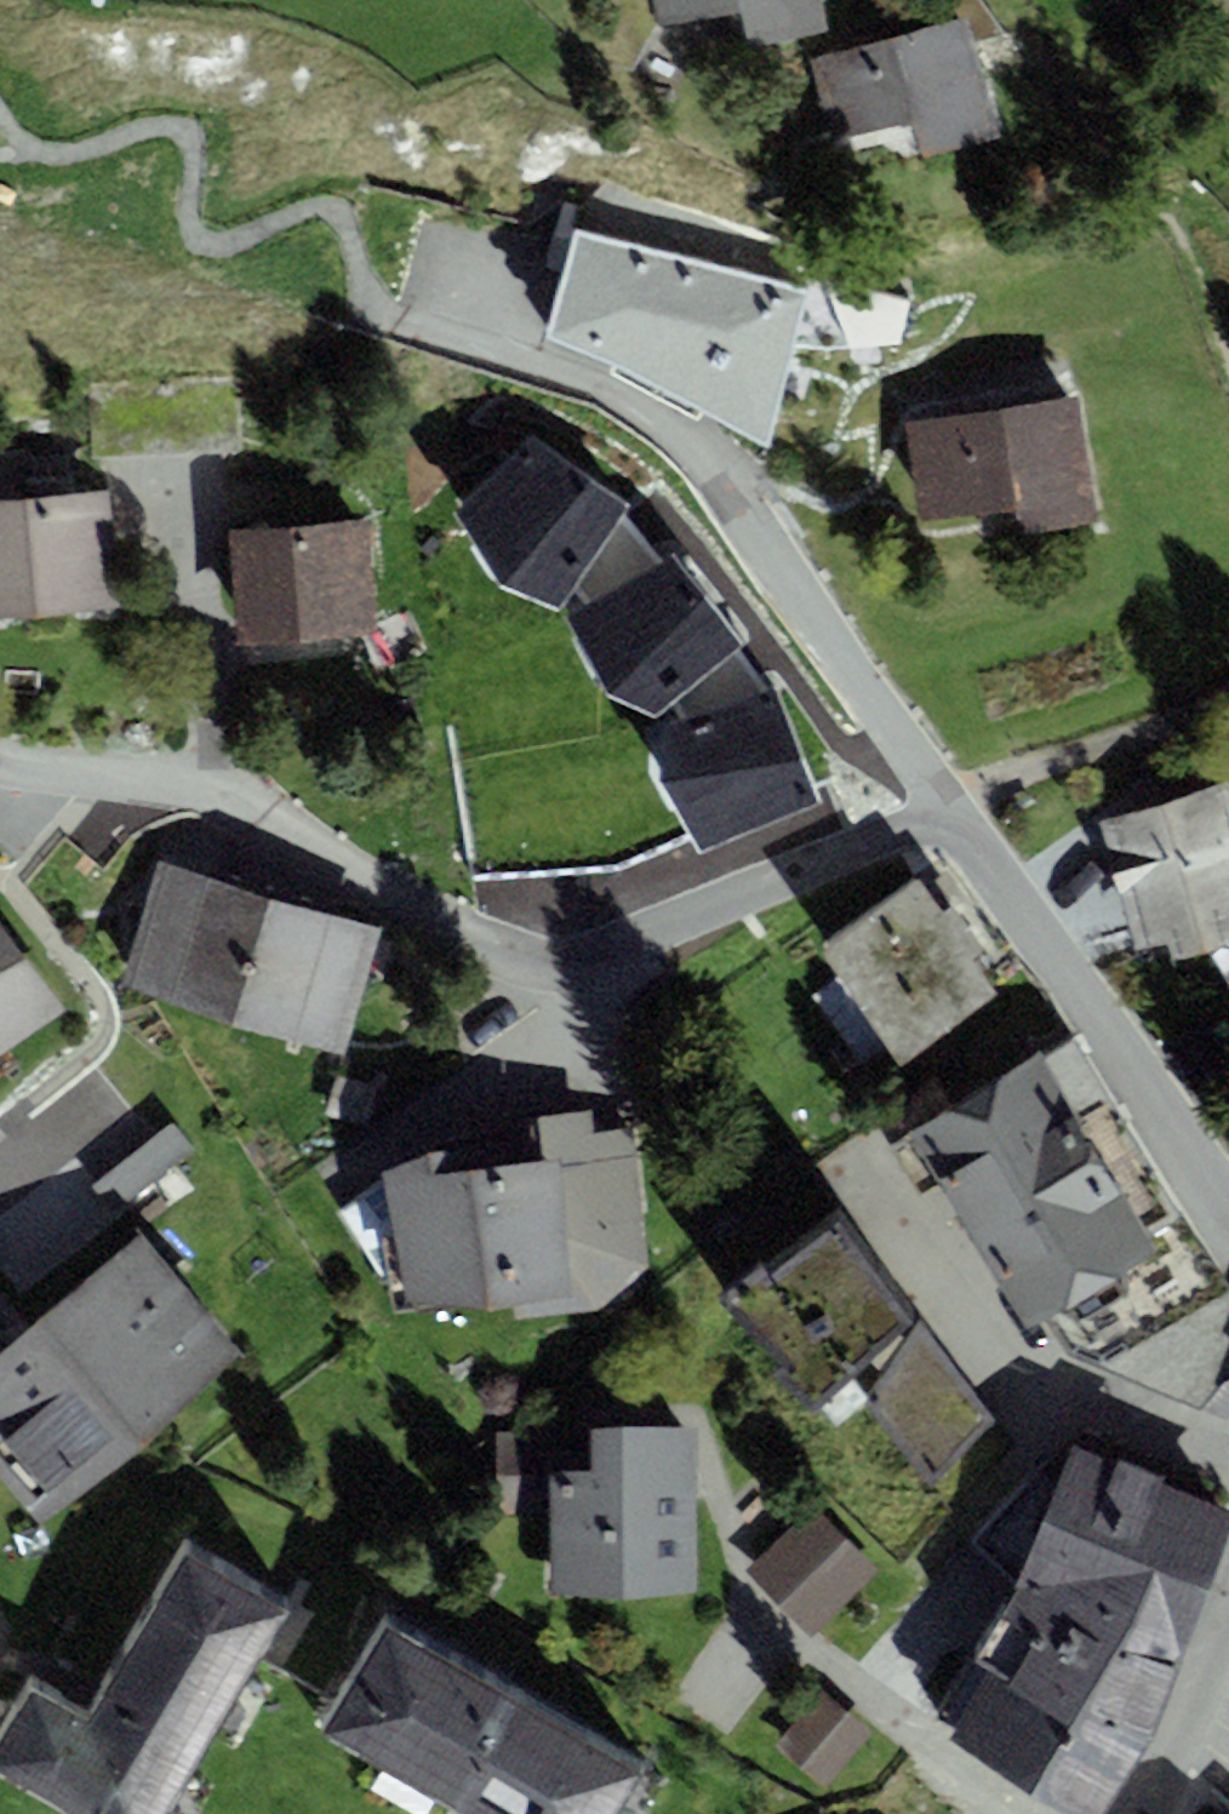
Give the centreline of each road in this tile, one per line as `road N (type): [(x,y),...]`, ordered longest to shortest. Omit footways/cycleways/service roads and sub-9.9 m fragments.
road 1 (residential): [(0,761),(233,797),(478,948),(532,964),(573,963),(950,812)]
road 2 (residential): [(950,812),(704,461),(670,424),(613,388),(467,324)]
road 3 (residential): [(1228,1213),(950,812)]
road 4 (track): [(1002,19),(1186,247),(1228,375)]
road 5 (track): [(1228,702),(979,791),(950,812)]
road 6 (residential): [(1136,1813),(1228,1609)]
road 7 (residential): [(0,1185),(102,1101)]

